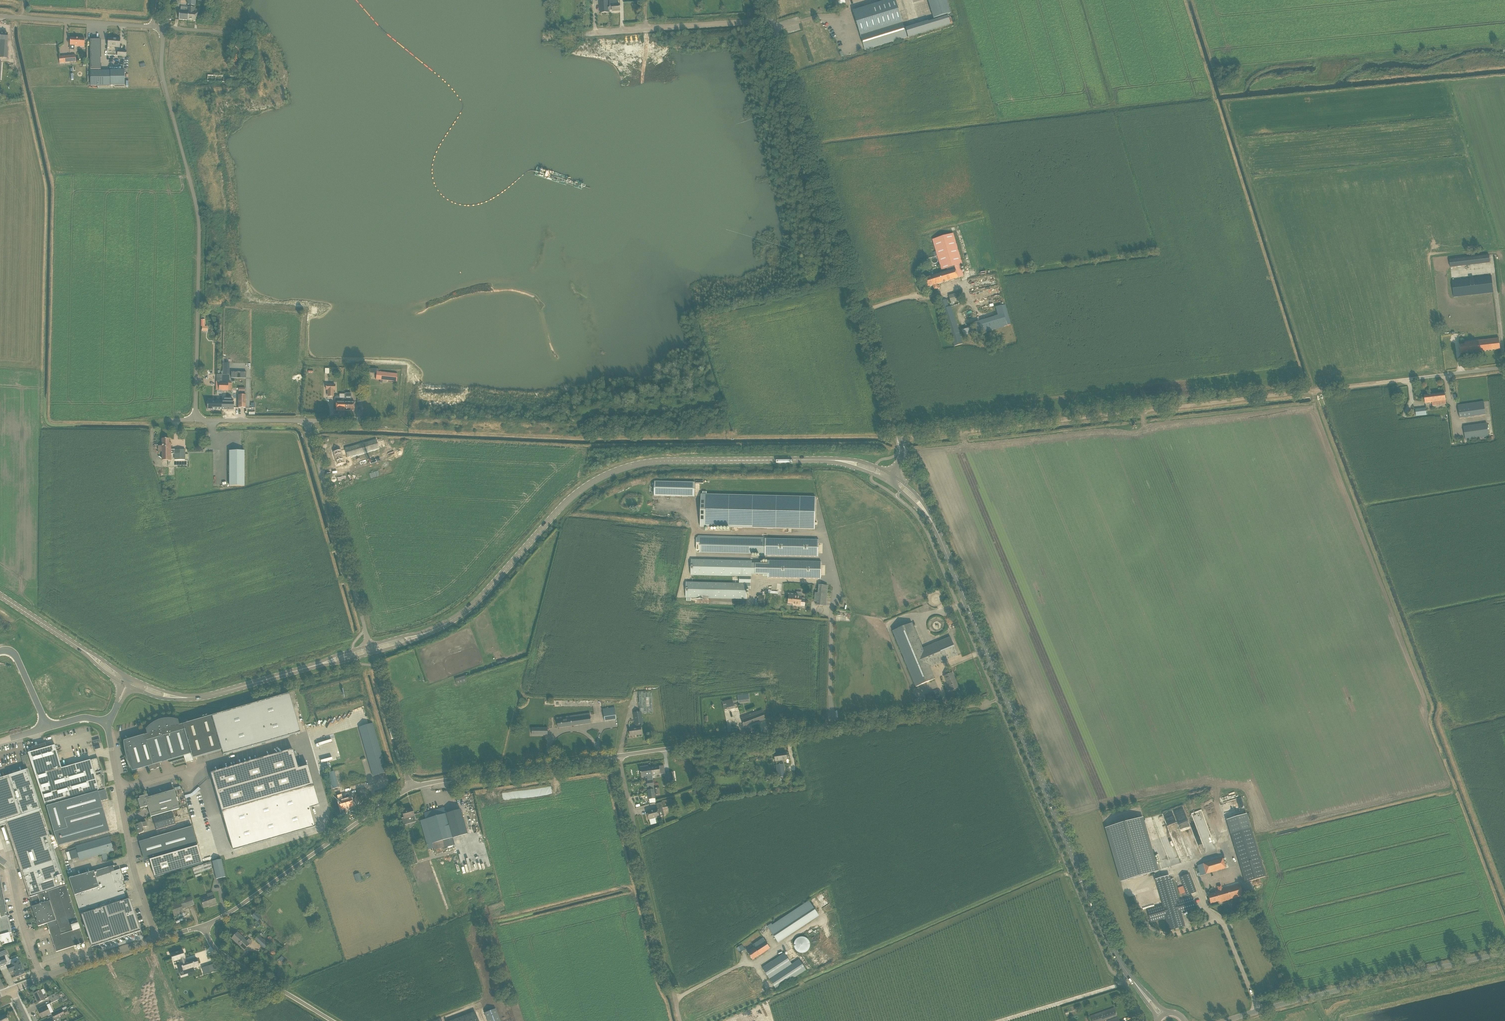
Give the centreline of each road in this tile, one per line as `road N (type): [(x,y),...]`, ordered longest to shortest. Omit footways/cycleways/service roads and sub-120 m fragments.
road 1 (unclassified): [(365,628),(307,424),(205,422),(196,412),(200,226),(166,90),(163,28)]
road 2 (unclassified): [(411,787),(987,704)]
road 3 (secondary): [(1143,994),(1115,954),(927,514)]
road 4 (unclassified): [(893,475),(903,449),(763,0)]
road 5 (secondary): [(417,636),(473,605),(565,503),(607,475),(664,462),(842,461)]
road 6 (track): [(899,437),(1315,390)]
road 7 (track): [(682,1020),(621,756)]
road 8 (unclassified): [(1257,1013),(1504,953)]
road 9 (unclassified): [(203,926),(411,787)]
road 10 (track): [(769,23),(583,34)]
road 11 (unclassified): [(0,15),(163,28)]
road 12 (unclassified): [(332,1020),(225,954),(203,926)]
road 13 (secondary): [(174,696),(213,695),(326,662)]
road 14 (unclassified): [(158,939),(119,789)]
road 15 (unclassified): [(42,978),(12,870),(0,859)]
road 16 (unclassified): [(42,978),(158,939)]

